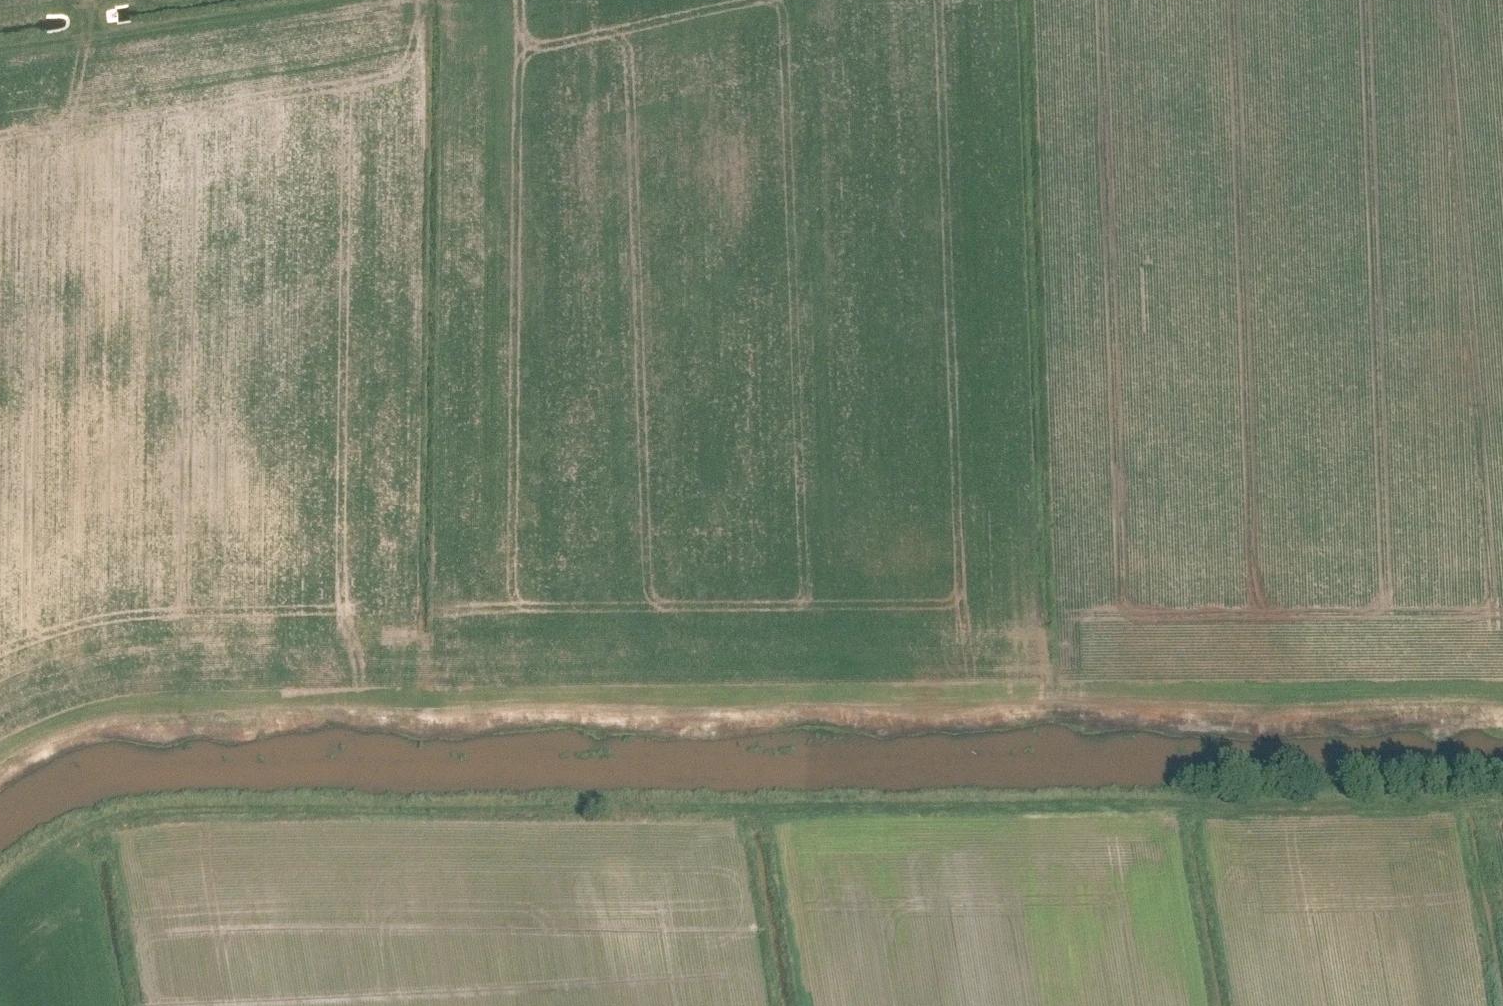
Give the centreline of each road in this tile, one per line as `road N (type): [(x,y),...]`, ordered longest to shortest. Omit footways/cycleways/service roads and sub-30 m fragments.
road 1 (track): [(1502,733),(106,737),(53,758),(0,797)]

